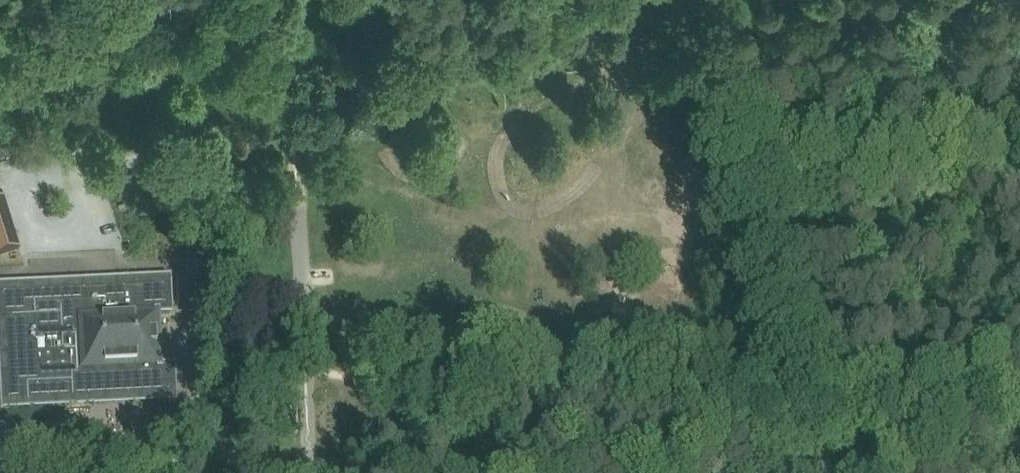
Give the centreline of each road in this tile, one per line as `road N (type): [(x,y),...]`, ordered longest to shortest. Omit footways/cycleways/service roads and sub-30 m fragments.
road 1 (unclassified): [(718,0),(854,472)]
road 2 (unclassified): [(285,0),(310,472)]

